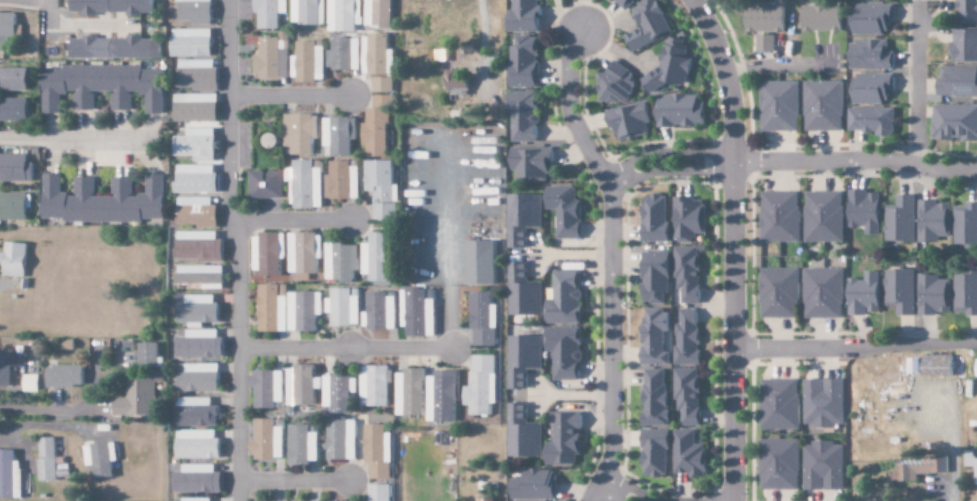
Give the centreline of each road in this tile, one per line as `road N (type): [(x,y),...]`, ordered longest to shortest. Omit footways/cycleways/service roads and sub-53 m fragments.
road 1 (residential): [(688,0),(722,74),(729,124),(732,500)]
road 2 (residential): [(229,0),(237,500)]
road 3 (residential): [(576,38),(567,113),(607,181),(609,206),(611,443),(588,500)]
road 4 (residential): [(607,181),(655,162),(873,161),(976,175)]
road 5 (residential): [(976,342),(734,347)]
road 6 (residential): [(237,348),(450,348)]
road 7 (residential): [(914,166),(915,0)]

